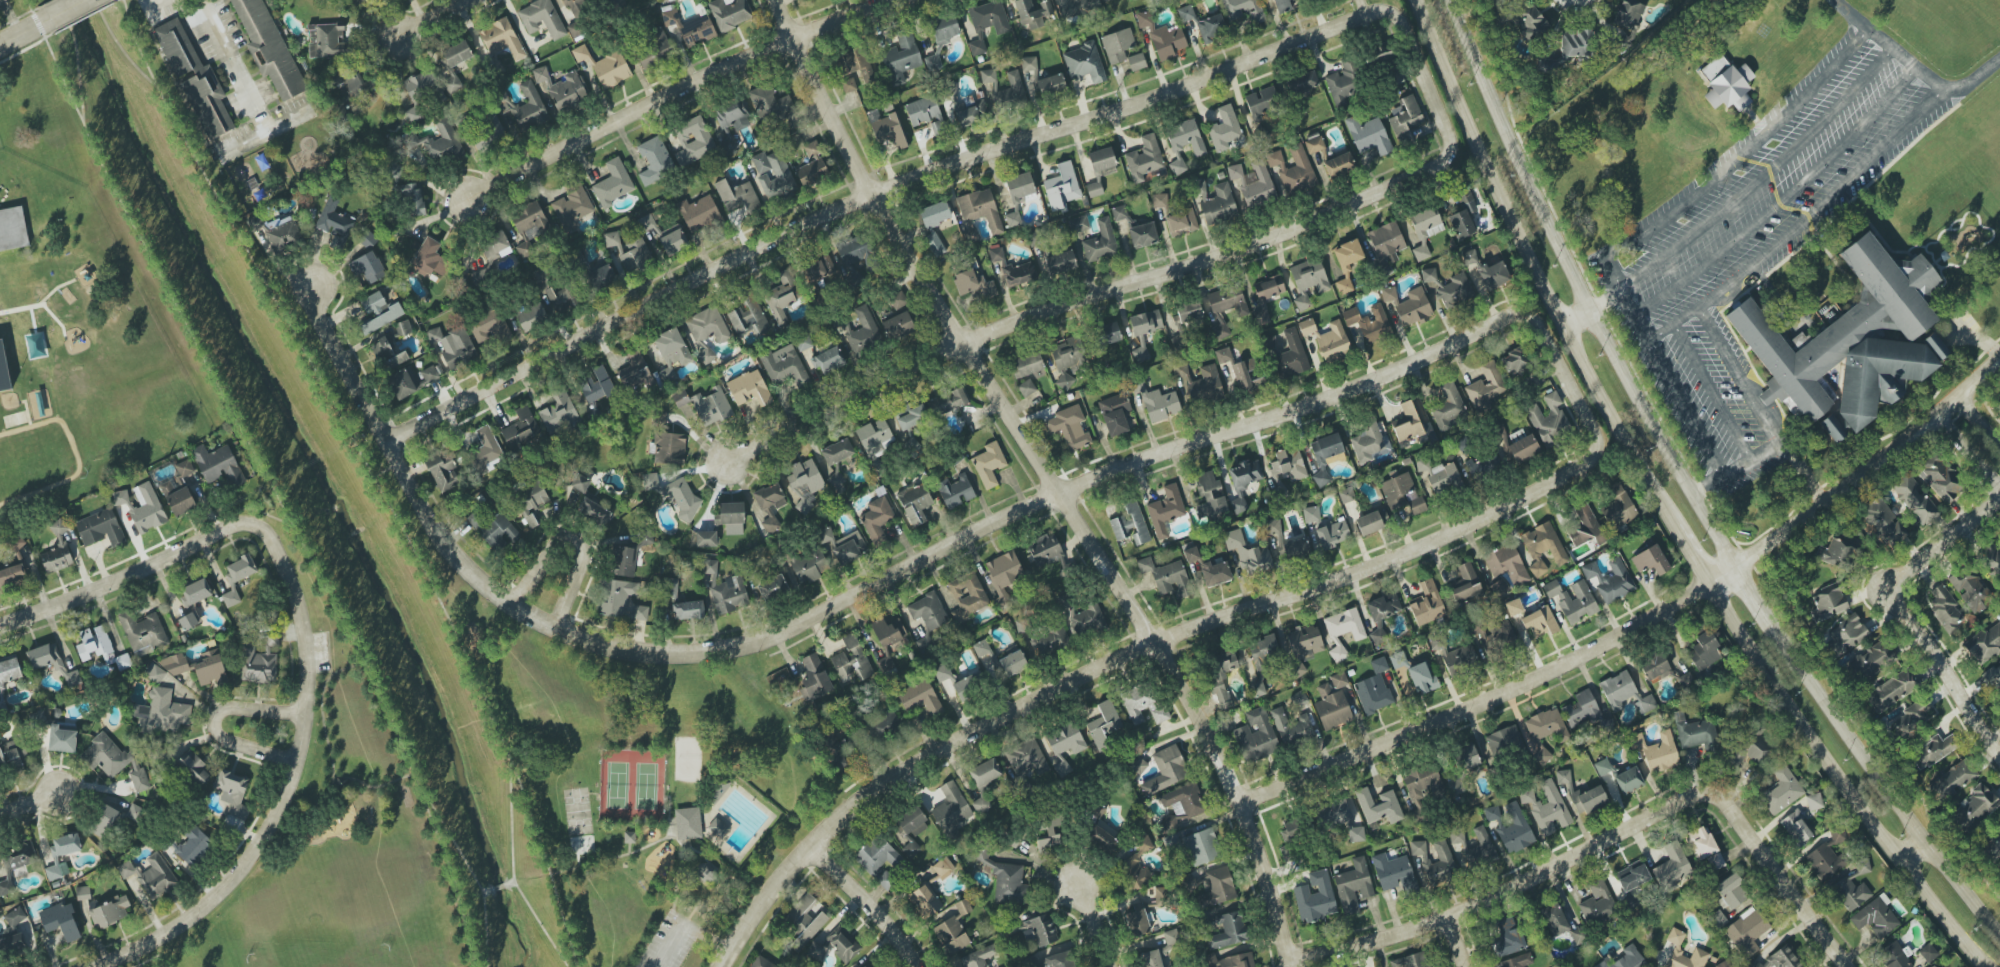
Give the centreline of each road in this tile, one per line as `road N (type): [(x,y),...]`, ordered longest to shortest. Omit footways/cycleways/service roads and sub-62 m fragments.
road 1 (residential): [(309,287),(313,309),(419,508),(454,557),(524,616),(578,638),(663,654),(737,648),(802,624),(974,533),(1136,462),(1338,395),(1471,335)]
road 2 (residential): [(720,966),(782,881),(883,788),(1044,694),(1241,611),(1359,573),(1488,517),(1597,456),(1598,431),(1543,324),(1520,313),(1471,335)]
road 3 (residential): [(1292,966),(1245,806),(1158,646),(873,194),(775,0)]
road 4 (residential): [(727,463),(964,344),(1321,220),(1448,159),(1453,135),(1401,19),(1378,12),(1309,38)]
road 5 (residential): [(387,441),(873,194),(1309,38)]
road 6 (residential): [(1999,363),(1939,419),(1708,587),(1431,728),(1245,806)]
road 7 (residential): [(105,966),(209,907),(242,873),(277,813),(305,716),(303,634),(278,547),(260,527),(231,525),(163,558)]
road 8 (secondary): [(1734,569),(1583,315),(1450,0)]
road 9 (secondary): [(1417,0),(1563,325),(1672,526)]
road 10 (secondary): [(1708,587),(1986,966)]
road 11 (residential): [(466,202),(701,80),(888,0)]
road 12 (secondary): [(1999,933),(1769,617)]
road 13 (residential): [(1291,961),(1451,918),(1650,817)]
road 14 (residential): [(1848,966),(1726,803),(1691,797),(1650,817)]
road 15 (residential): [(1886,589),(1946,653),(1999,747)]
road 16 (residential): [(293,763),(230,744),(211,727),(231,708),(305,716)]
road 17 (residential): [(554,628),(580,560),(573,543),(554,545),(511,607)]
road 18 (residential): [(0,626),(163,558)]
road 19 (residential): [(916,966),(813,848)]
road 20 (residential): [(1999,502),(1946,551),(1886,589)]

